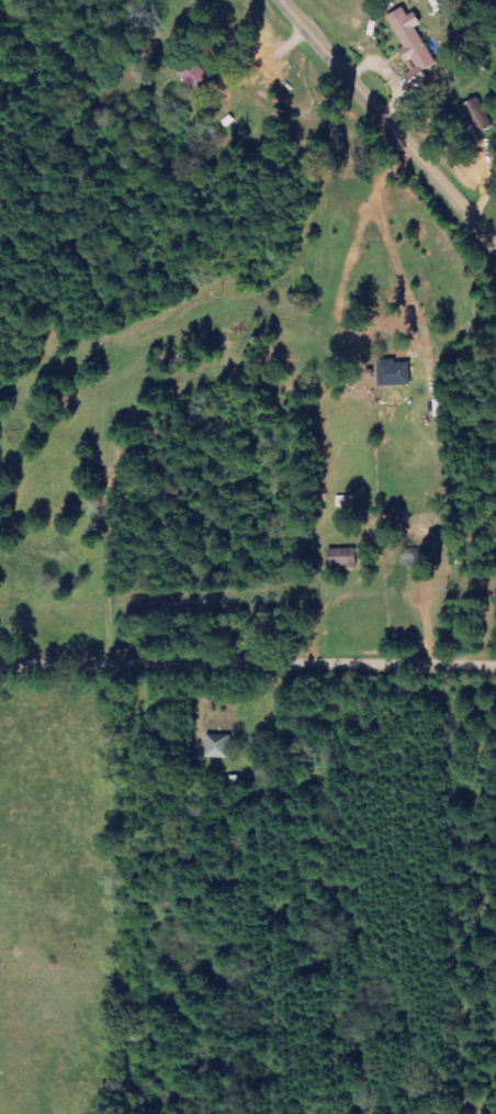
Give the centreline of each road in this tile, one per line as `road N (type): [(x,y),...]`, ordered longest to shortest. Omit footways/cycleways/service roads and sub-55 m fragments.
road 1 (residential): [(302,24),(259,92),(322,210),(298,345),(291,471),(307,695)]
road 2 (residential): [(0,691),(495,698)]
road 3 (tertiary): [(281,0),(495,247)]

